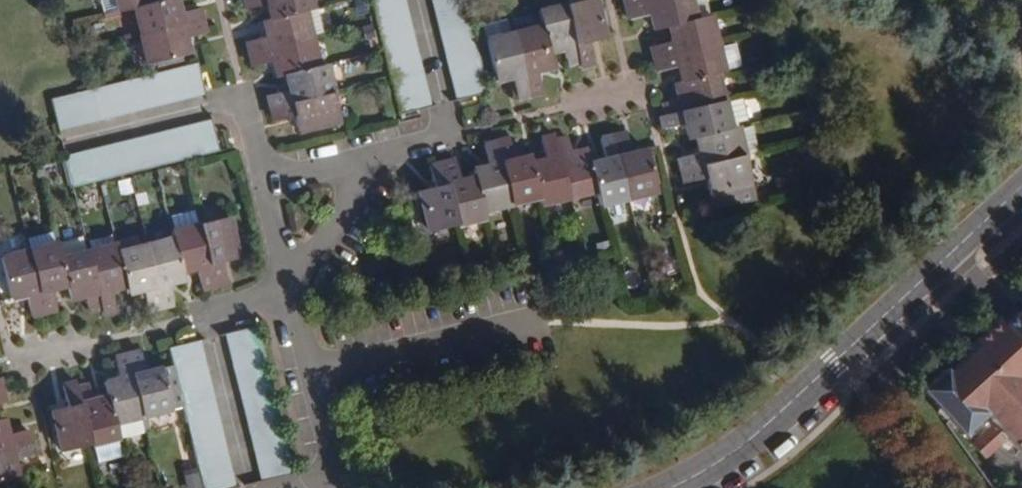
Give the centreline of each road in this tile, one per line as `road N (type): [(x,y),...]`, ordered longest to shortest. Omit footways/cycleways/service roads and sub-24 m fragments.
road 1 (tertiary): [(1021,182),(736,452),(673,487)]
road 2 (residential): [(300,242),(257,287),(212,314),(257,473)]
road 3 (residential): [(70,149),(236,104),(278,194)]
road 4 (residential): [(544,327),(309,380)]
road 5 (residential): [(309,380),(314,246)]

